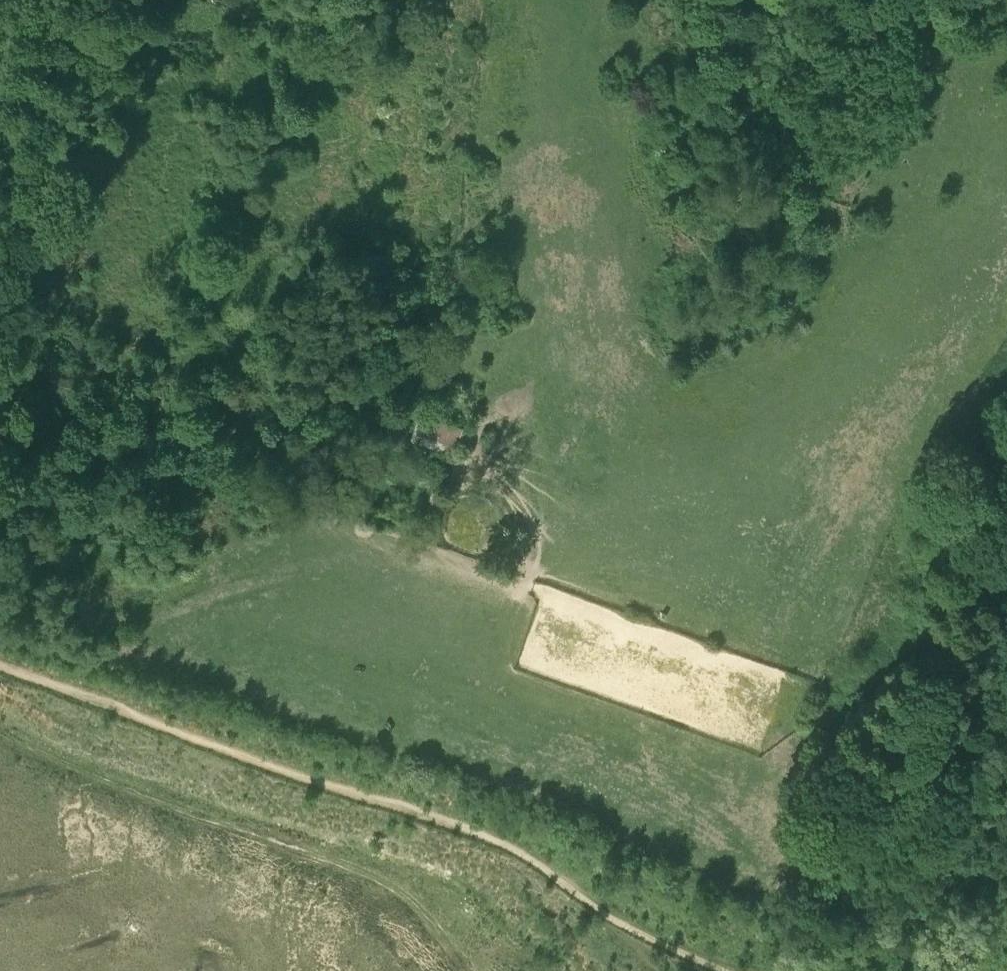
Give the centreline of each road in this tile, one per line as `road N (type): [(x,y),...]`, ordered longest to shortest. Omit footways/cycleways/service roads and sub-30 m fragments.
road 1 (track): [(728,970),(617,923),(502,843),(0,667)]

